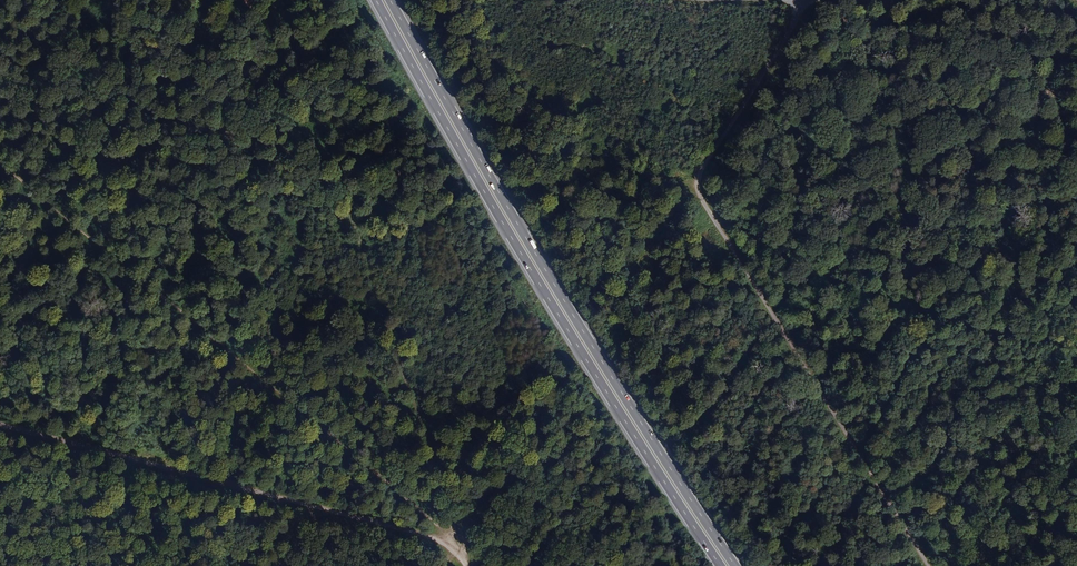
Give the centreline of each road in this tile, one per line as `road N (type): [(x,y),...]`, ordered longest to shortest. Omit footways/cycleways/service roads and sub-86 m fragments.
road 1 (motorway): [(736,565),(536,255),(390,0)]
road 2 (motorway): [(376,0),(531,269),(721,565)]
road 3 (track): [(928,565),(694,183),(808,2)]
road 4 (track): [(0,425),(419,535),(454,552)]

